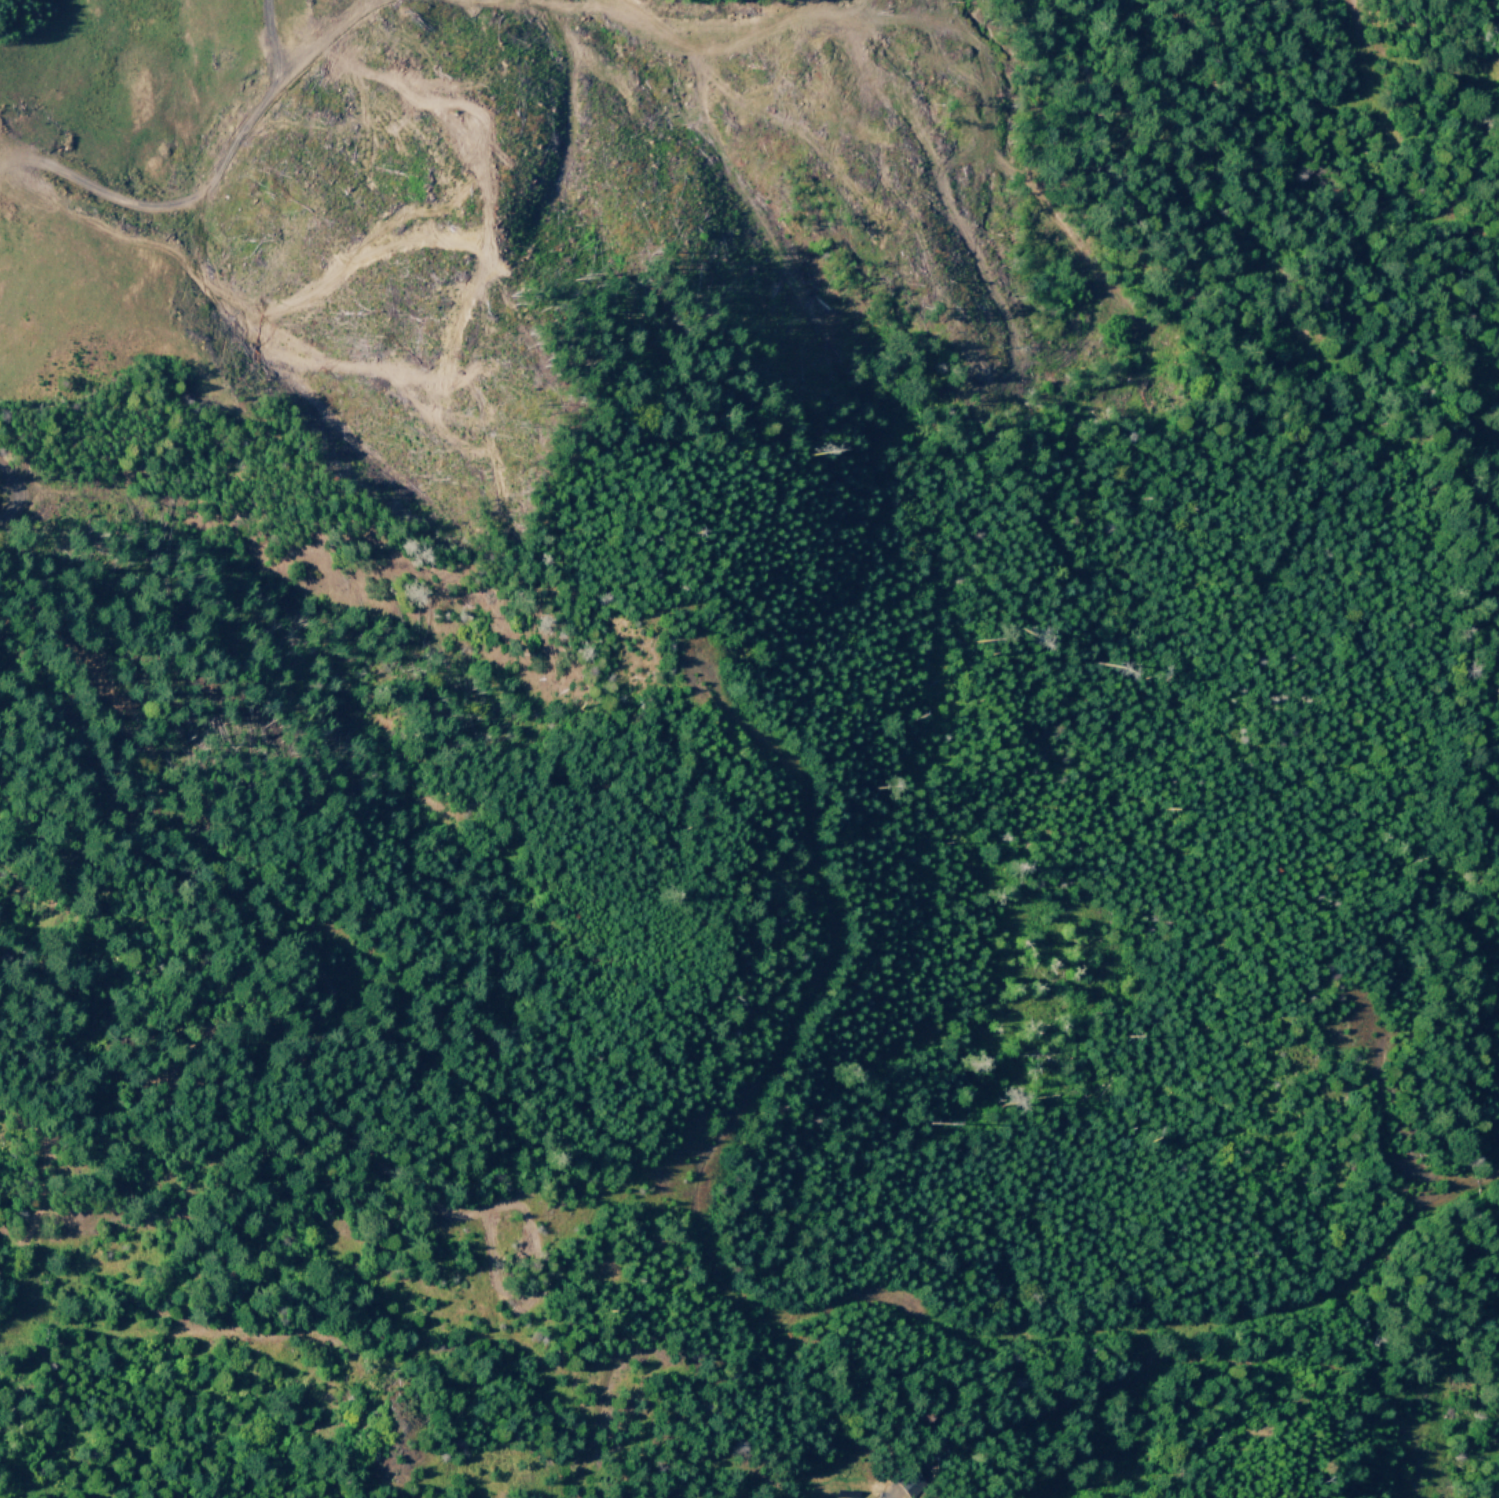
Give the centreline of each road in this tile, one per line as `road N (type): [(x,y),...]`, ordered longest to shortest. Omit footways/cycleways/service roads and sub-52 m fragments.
road 1 (track): [(1498,1180),(1423,1212),(1324,1295),(1252,1316),(981,1336),(949,1331),(878,1298),(849,1297),(793,1315),(742,1307),(720,1287),(707,1257),(696,1191),(704,1160),(819,969),(825,918),(798,791),(785,767),(727,723),(690,676)]

